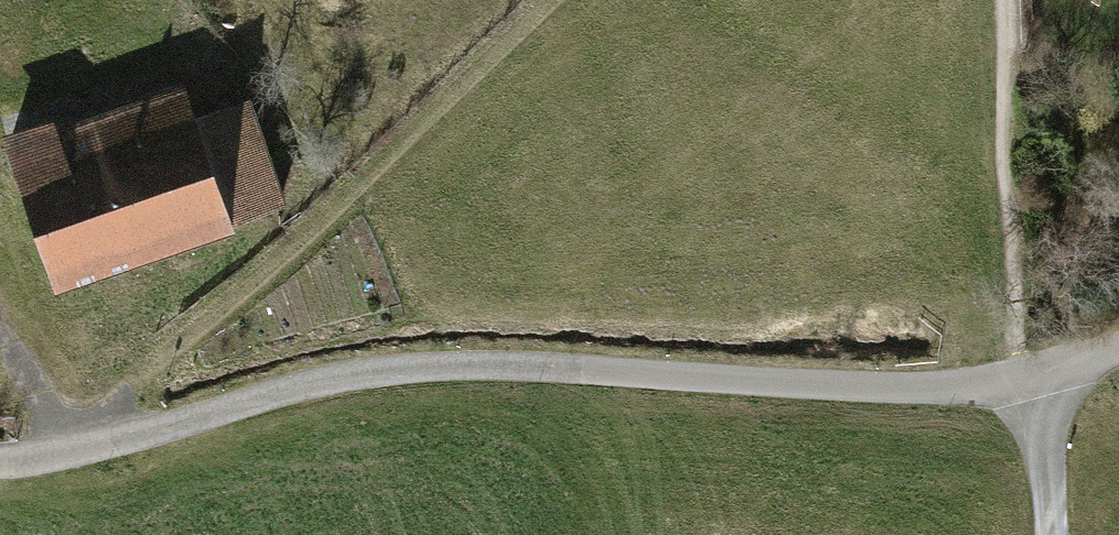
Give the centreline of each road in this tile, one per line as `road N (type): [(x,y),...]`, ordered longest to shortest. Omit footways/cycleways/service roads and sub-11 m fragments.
road 1 (residential): [(39,462),(193,417),(455,365),(1030,377),(1118,358)]
road 2 (track): [(556,0),(302,235),(39,462)]
road 3 (track): [(1030,377),(1050,534)]

